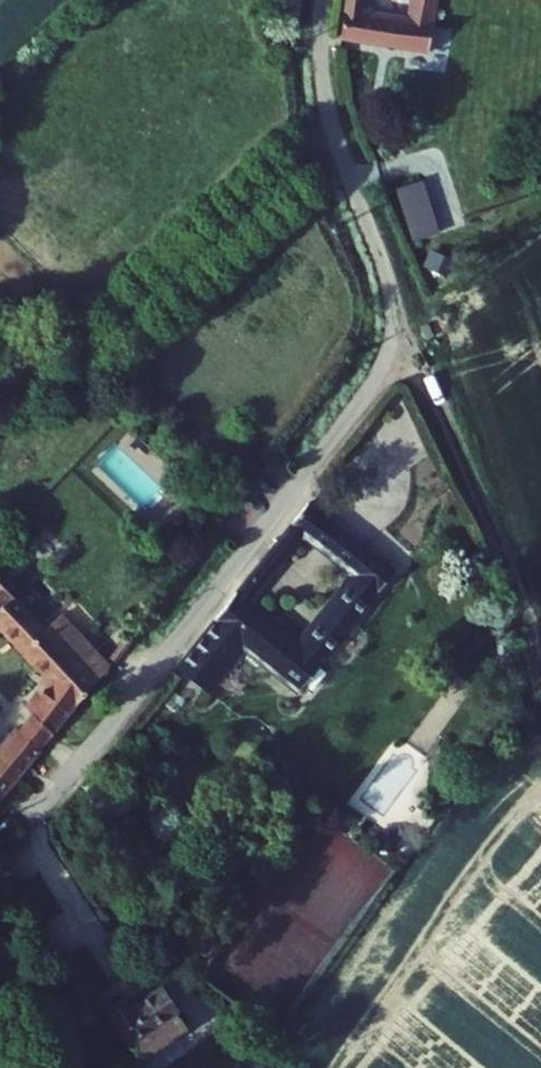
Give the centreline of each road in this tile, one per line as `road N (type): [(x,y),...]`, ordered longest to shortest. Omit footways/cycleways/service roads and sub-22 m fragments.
road 1 (residential): [(324,0),(326,96),(387,280),(392,337),(384,362),(320,454),(32,819),(118,969)]
road 2 (track): [(384,362),(436,380),(517,572),(540,674)]

